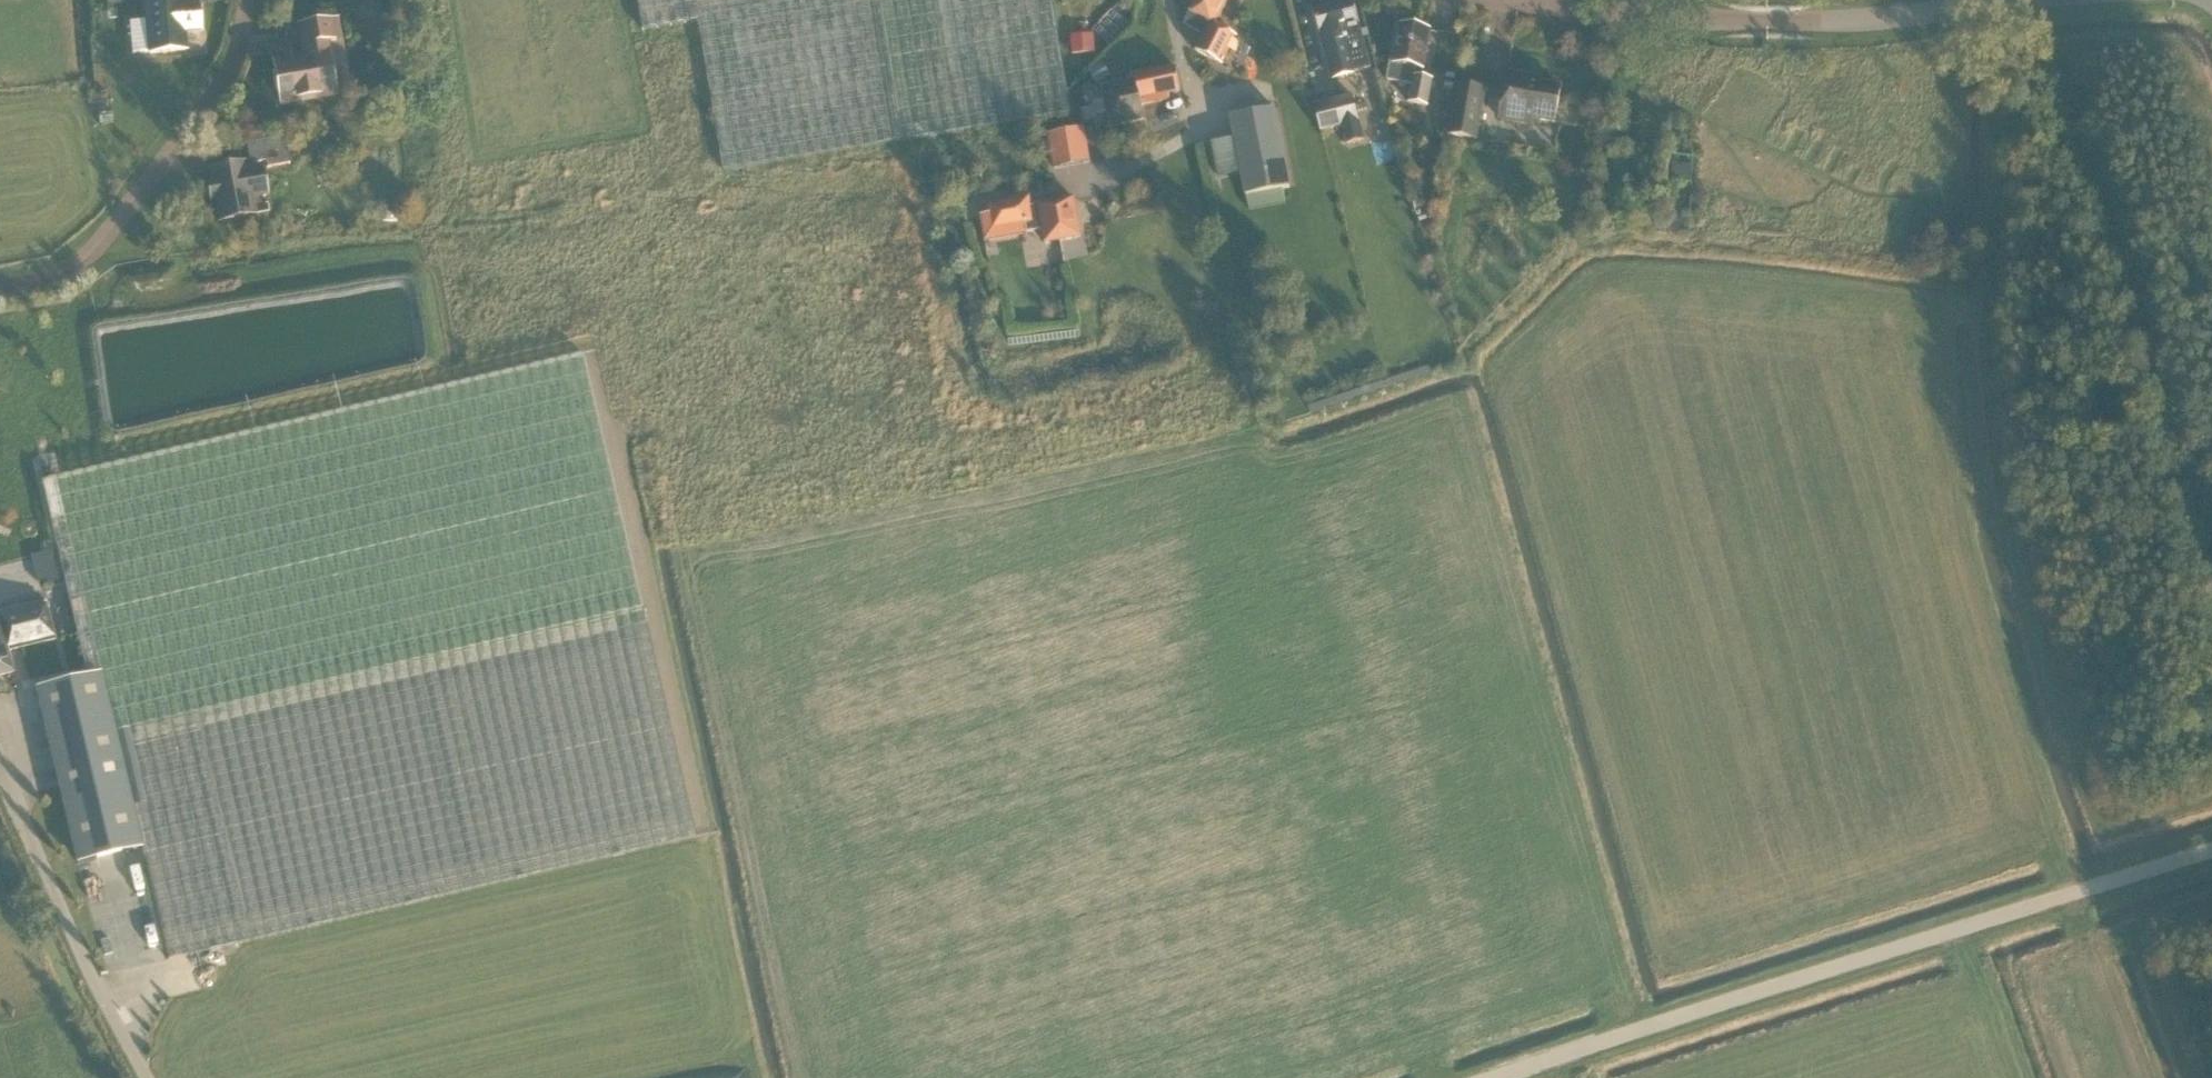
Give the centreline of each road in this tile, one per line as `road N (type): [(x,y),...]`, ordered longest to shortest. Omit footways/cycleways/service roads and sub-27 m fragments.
road 1 (unclassified): [(2211,850),(1497,1077)]
road 2 (tertiary): [(2013,0),(1804,22),(1499,0)]
road 3 (unclassified): [(0,288),(71,270),(94,251),(215,96),(237,52),(249,0)]
road 4 (unclassified): [(141,1077),(0,774)]

